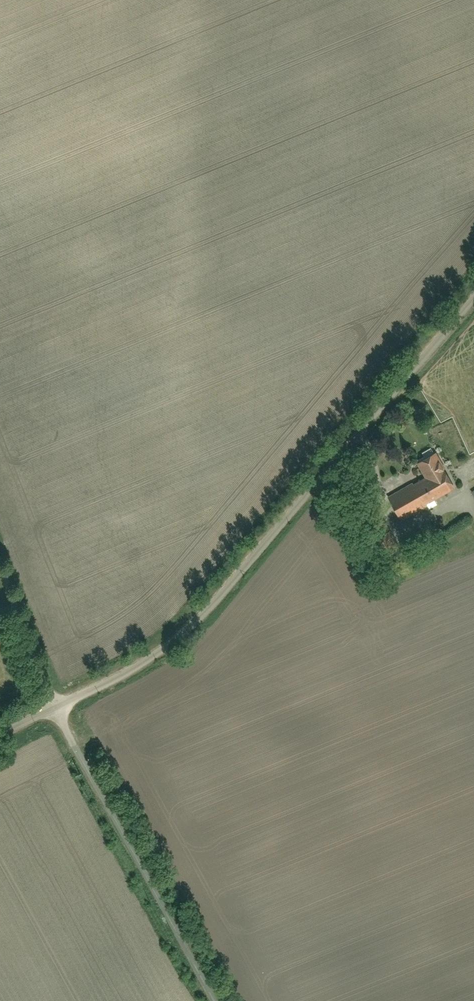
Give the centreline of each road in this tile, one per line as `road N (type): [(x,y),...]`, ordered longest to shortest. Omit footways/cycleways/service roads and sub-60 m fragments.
road 1 (residential): [(473,292),(195,628),(57,710)]
road 2 (residential): [(214,1000),(57,710)]

